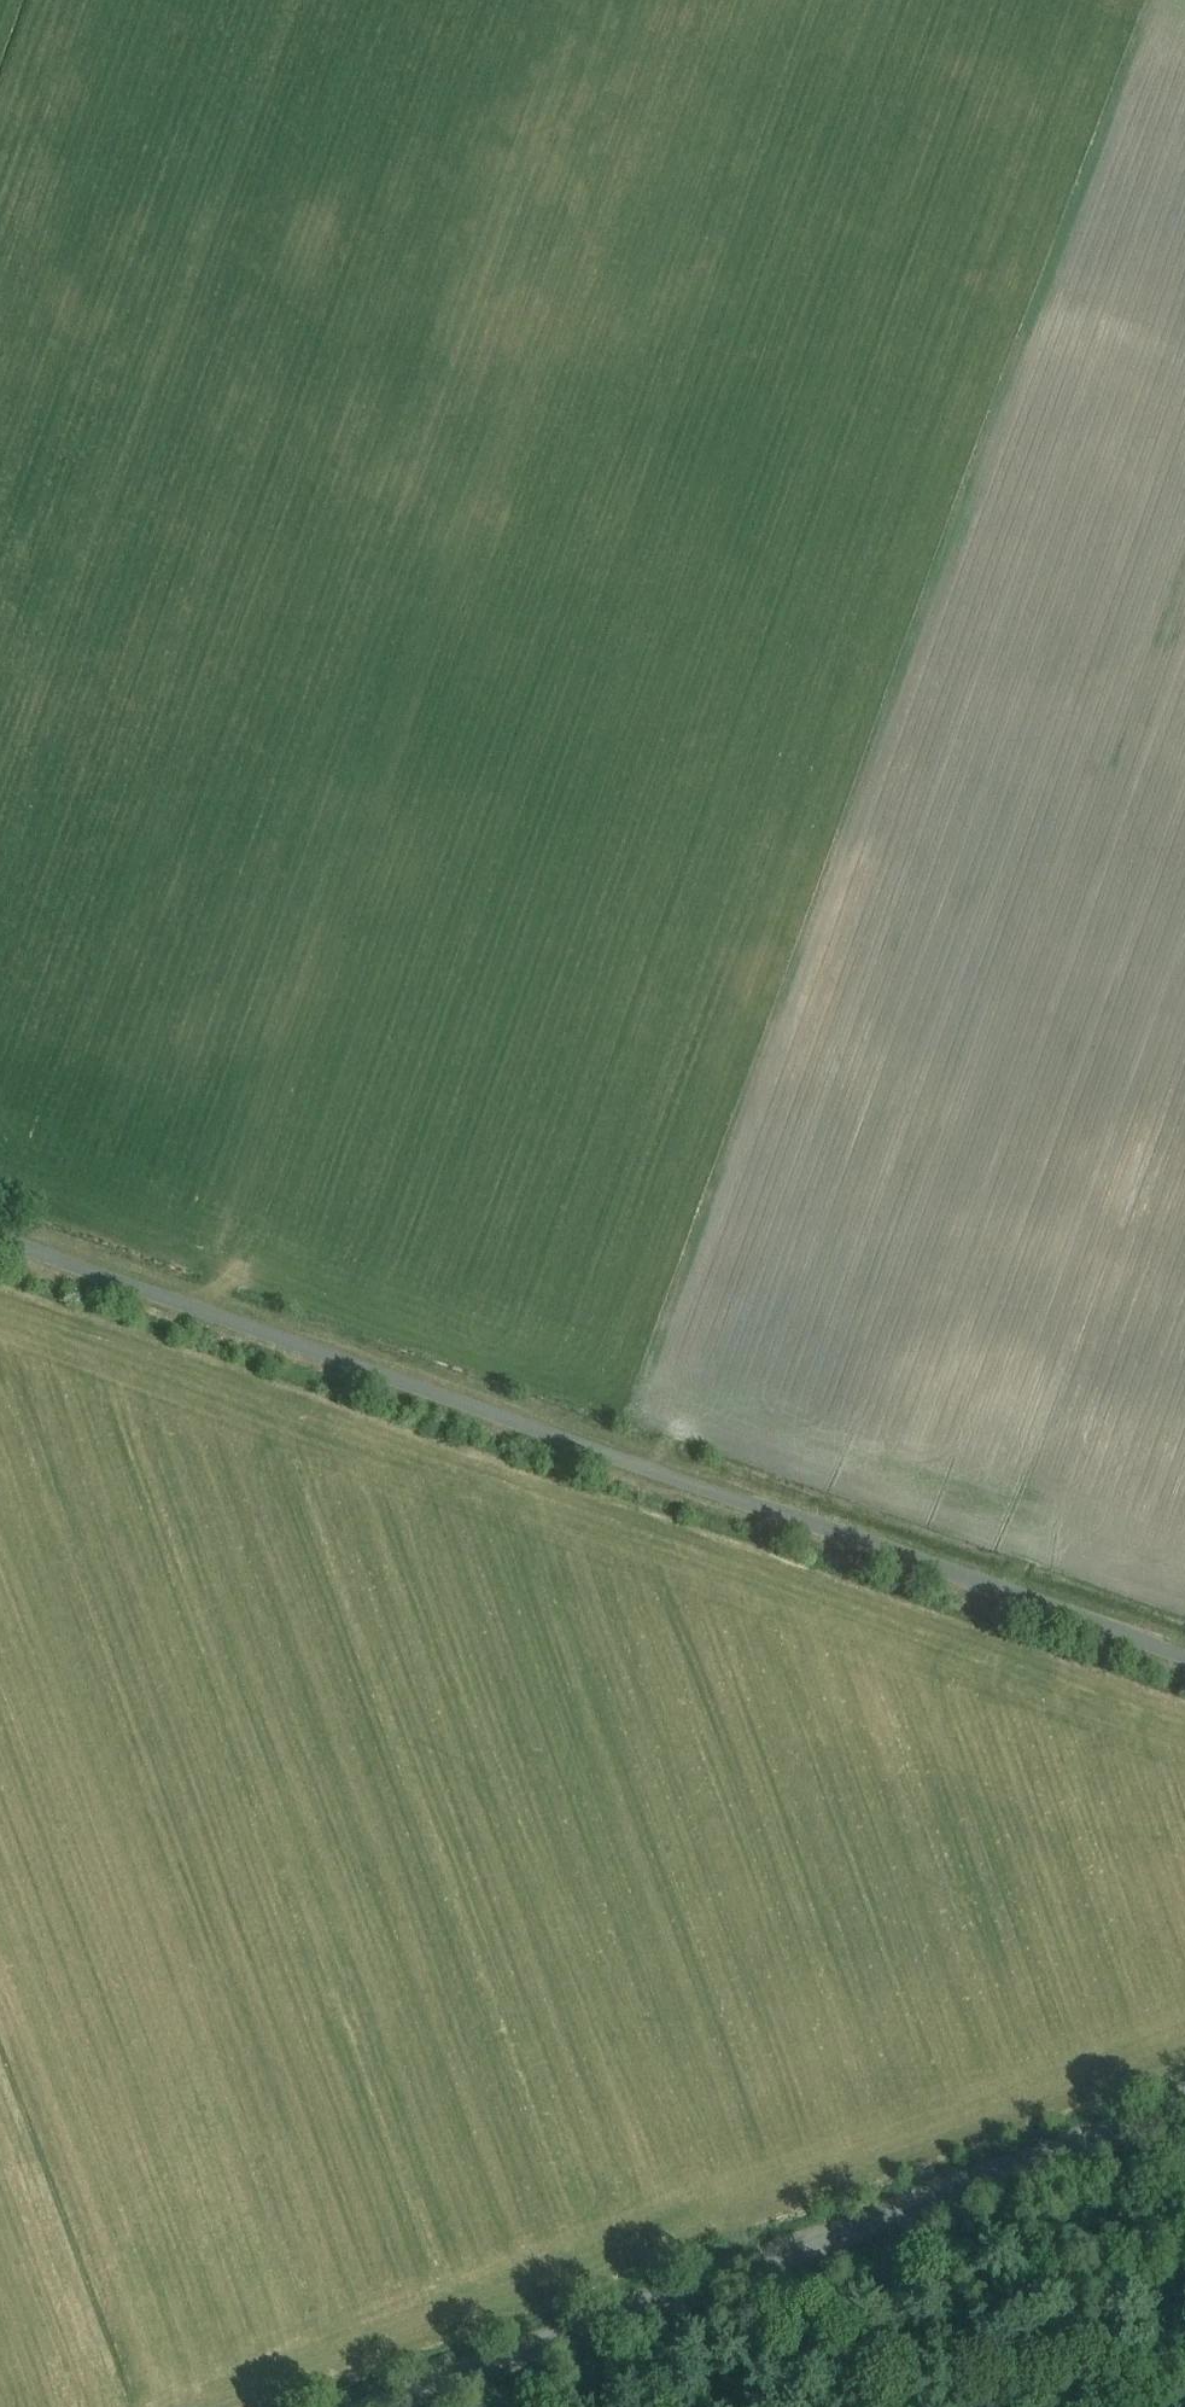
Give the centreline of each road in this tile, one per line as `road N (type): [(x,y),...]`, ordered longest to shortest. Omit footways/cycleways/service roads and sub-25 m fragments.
road 1 (unclassified): [(1184,1654),(0,1241)]
road 2 (unclassified): [(365,2406),(1184,2101)]

